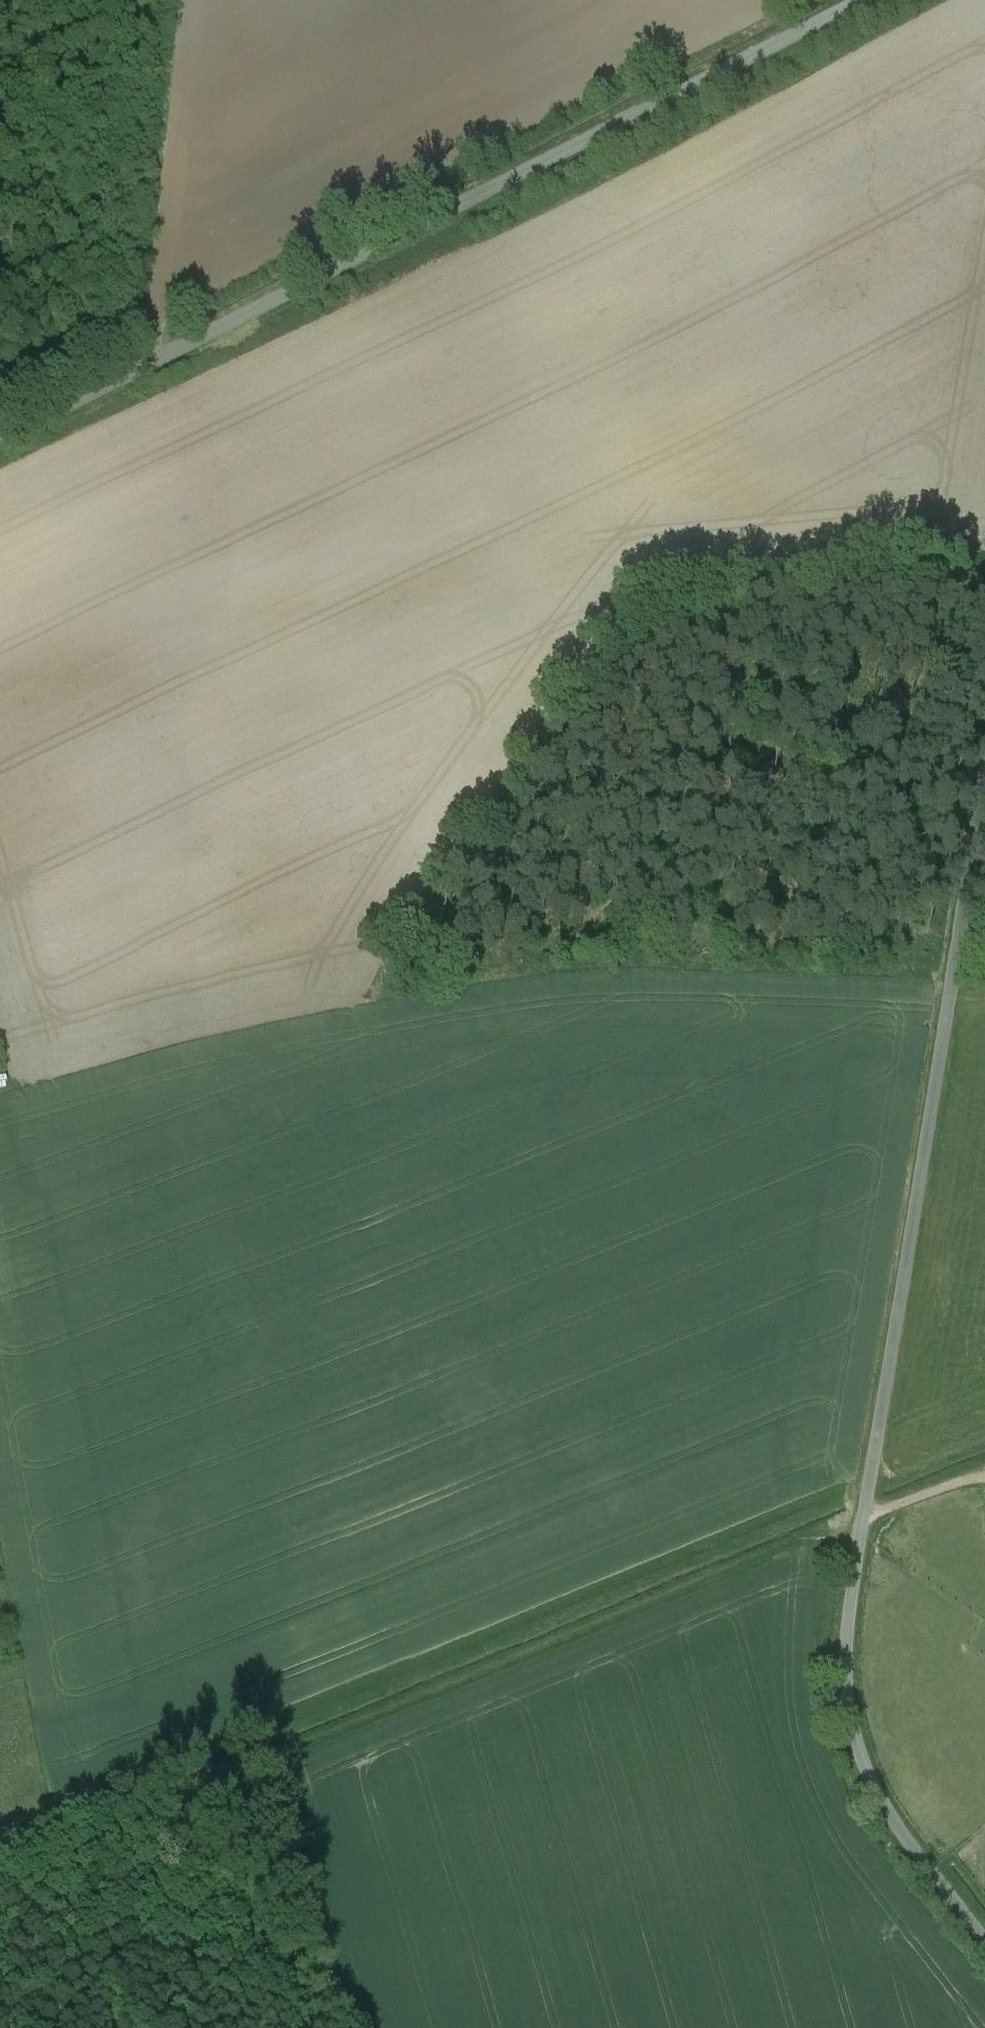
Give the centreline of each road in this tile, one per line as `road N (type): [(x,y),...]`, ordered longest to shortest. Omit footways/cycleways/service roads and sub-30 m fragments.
road 1 (residential): [(984,795),(846,1650),(853,1742),(891,1820),(984,1939)]
road 2 (residential): [(0,437),(864,0)]

